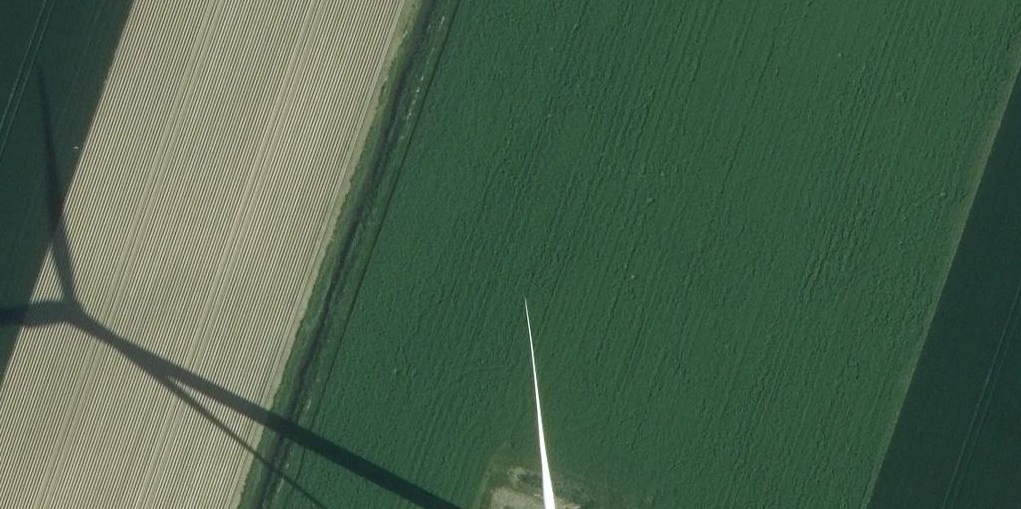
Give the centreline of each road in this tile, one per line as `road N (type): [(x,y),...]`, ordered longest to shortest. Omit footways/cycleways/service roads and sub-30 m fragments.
road 1 (track): [(413,0),(235,508)]
road 2 (track): [(275,508),(453,0)]

